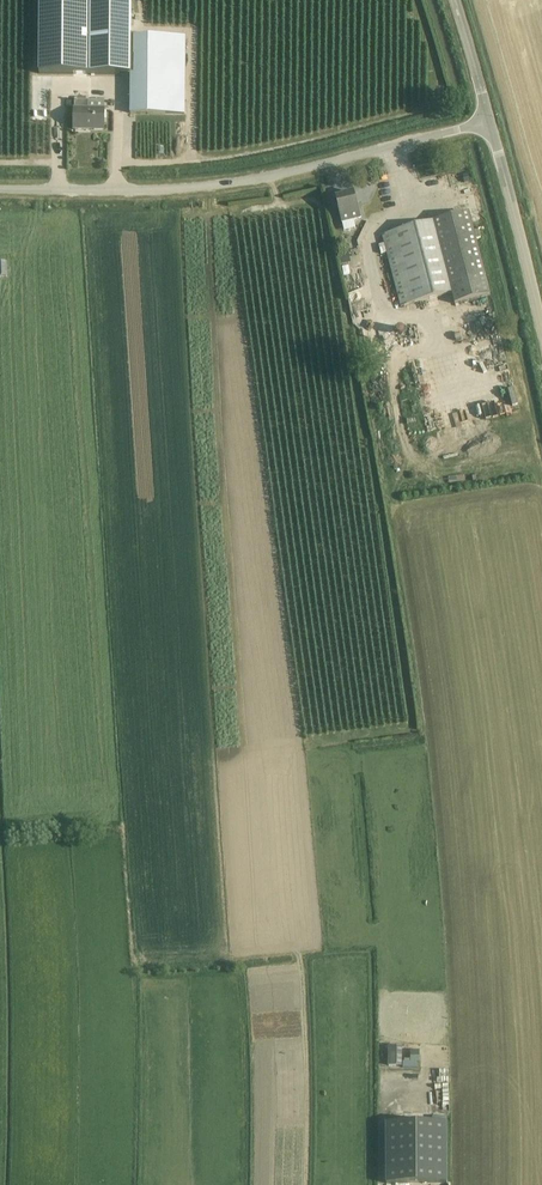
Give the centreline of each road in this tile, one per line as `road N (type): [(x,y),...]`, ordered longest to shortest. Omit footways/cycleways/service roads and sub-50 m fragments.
road 1 (unclassified): [(0,189),(244,183),(492,122)]
road 2 (unclassified): [(541,324),(492,122)]
road 3 (unclassified): [(492,122),(455,0)]

